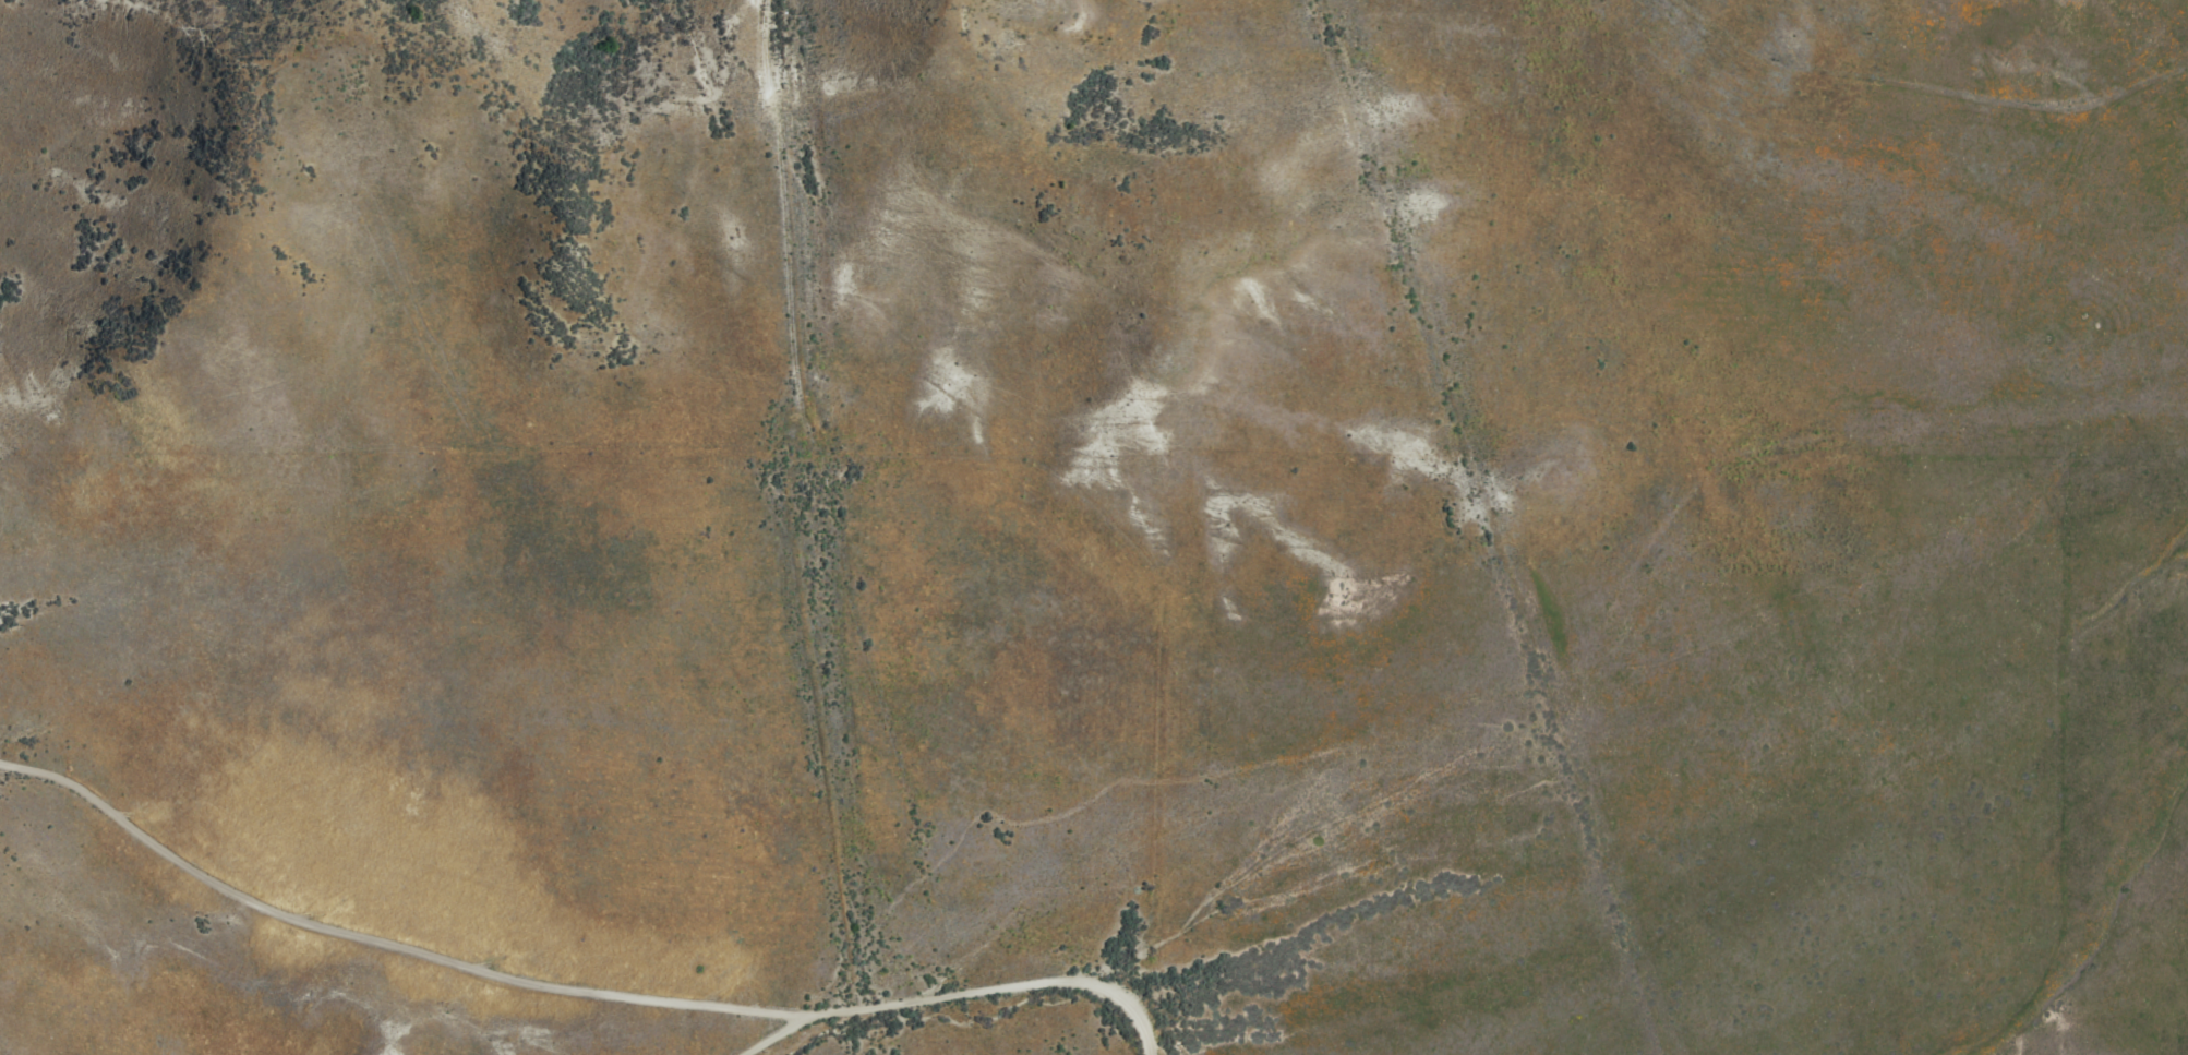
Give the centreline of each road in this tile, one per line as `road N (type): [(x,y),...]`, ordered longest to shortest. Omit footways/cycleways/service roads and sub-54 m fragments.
road 1 (track): [(814,1015),(565,983),(330,923),(201,864),(80,777),(0,756)]
road 2 (track): [(1168,1054),(1150,1011),(1101,985),(814,1015)]
road 3 (track): [(776,0),(794,349)]

